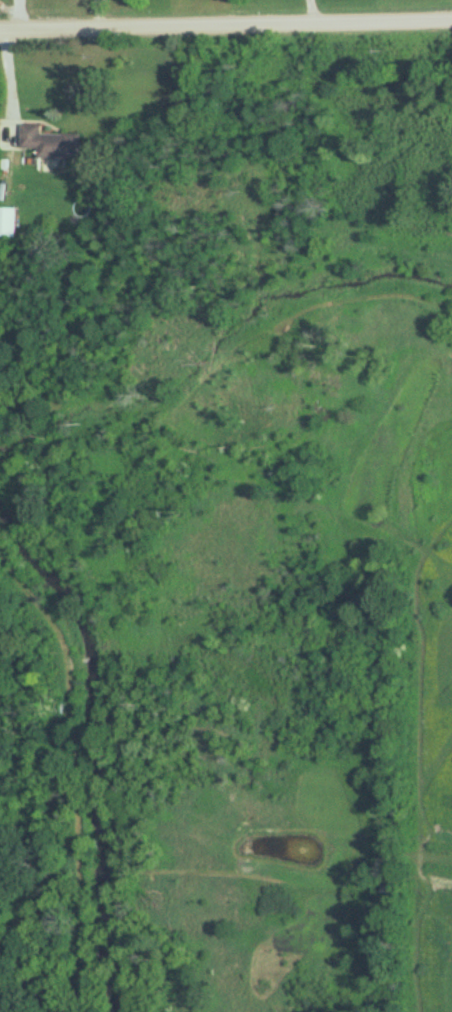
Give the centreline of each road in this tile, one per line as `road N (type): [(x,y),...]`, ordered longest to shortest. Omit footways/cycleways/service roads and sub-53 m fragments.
road 1 (residential): [(451,15),(0,27)]

